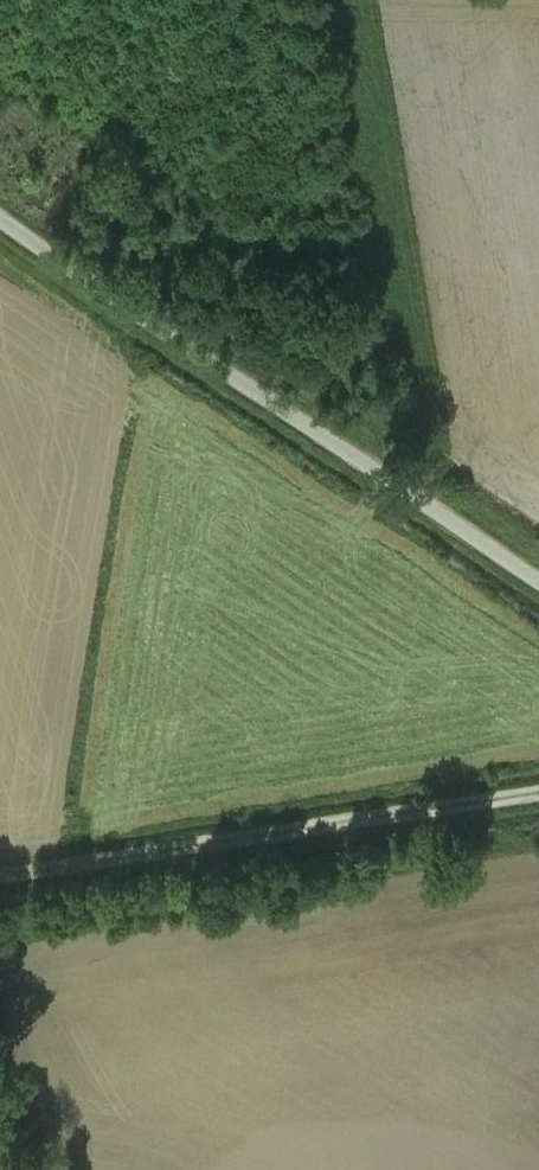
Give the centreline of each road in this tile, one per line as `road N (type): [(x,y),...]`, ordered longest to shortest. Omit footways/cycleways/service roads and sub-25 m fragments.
road 1 (unclassified): [(538,575),(0,216)]
road 2 (track): [(0,883),(538,796)]

